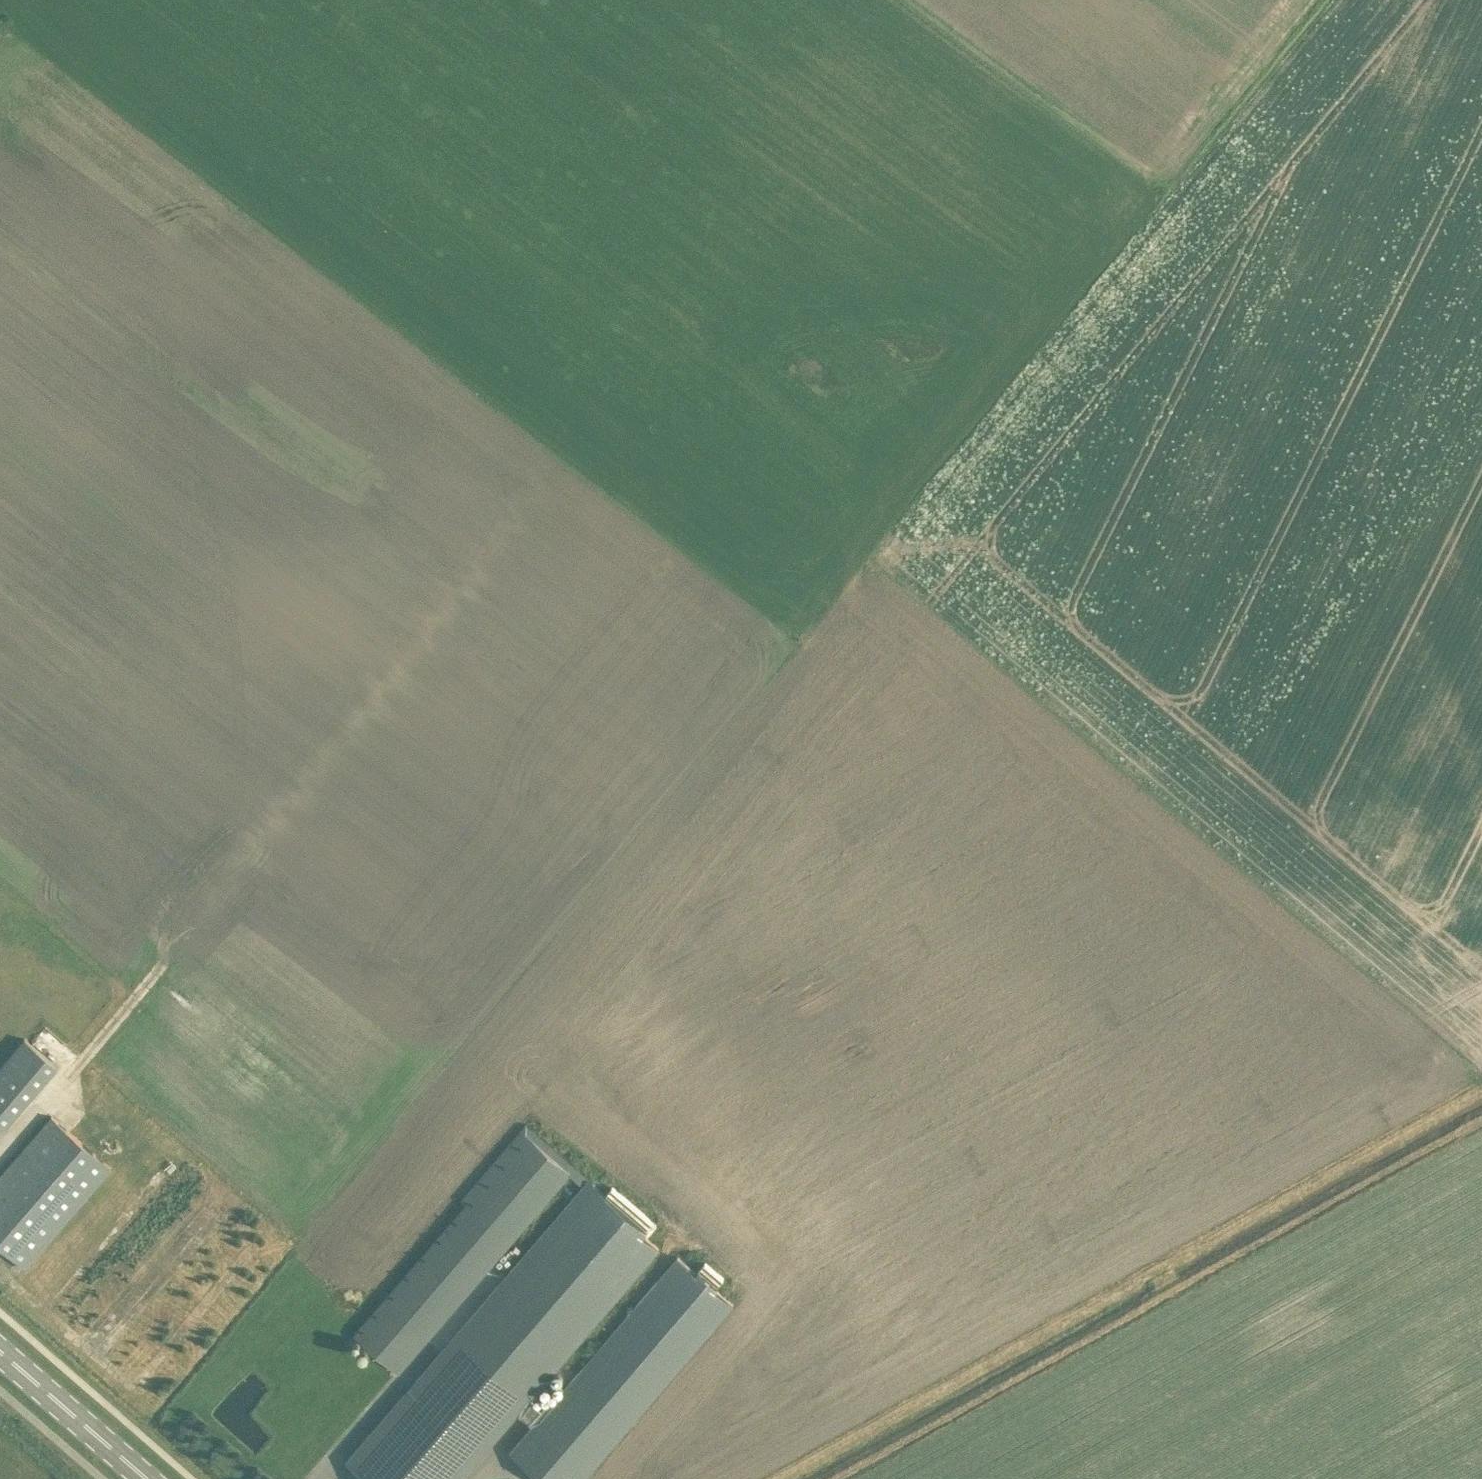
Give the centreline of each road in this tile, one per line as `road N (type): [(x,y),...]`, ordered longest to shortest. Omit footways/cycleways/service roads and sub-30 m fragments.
road 1 (primary): [(155,1478),(0,1344)]

